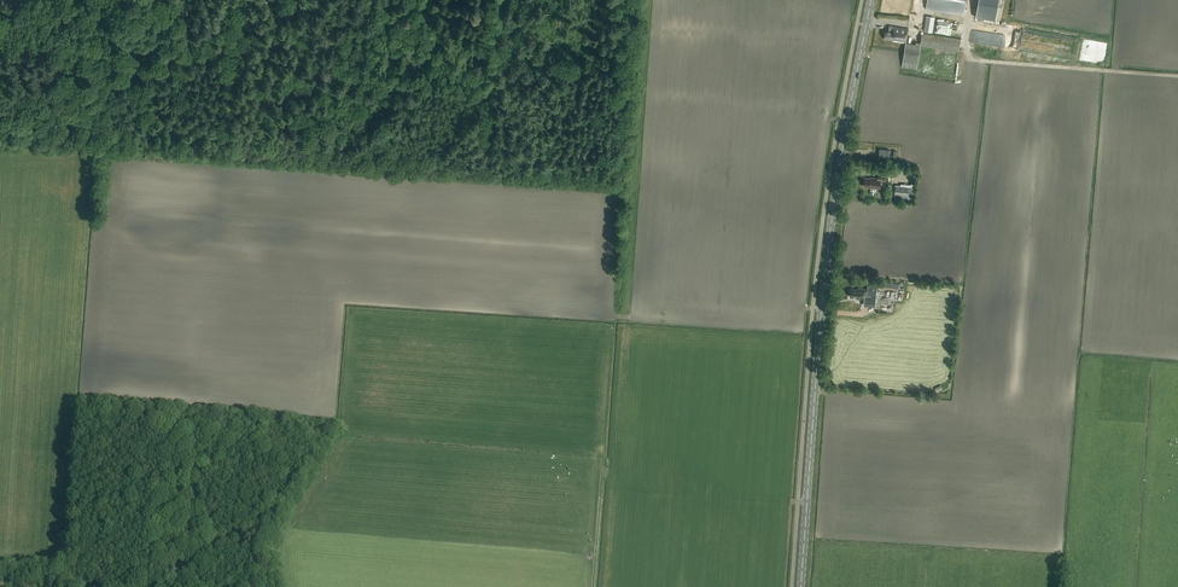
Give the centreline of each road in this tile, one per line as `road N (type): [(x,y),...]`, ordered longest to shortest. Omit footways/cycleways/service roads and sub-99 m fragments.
road 1 (secondary): [(801,586),(832,222),(871,0)]
road 2 (track): [(638,0),(619,243)]
road 3 (track): [(100,62),(156,61),(276,0)]

